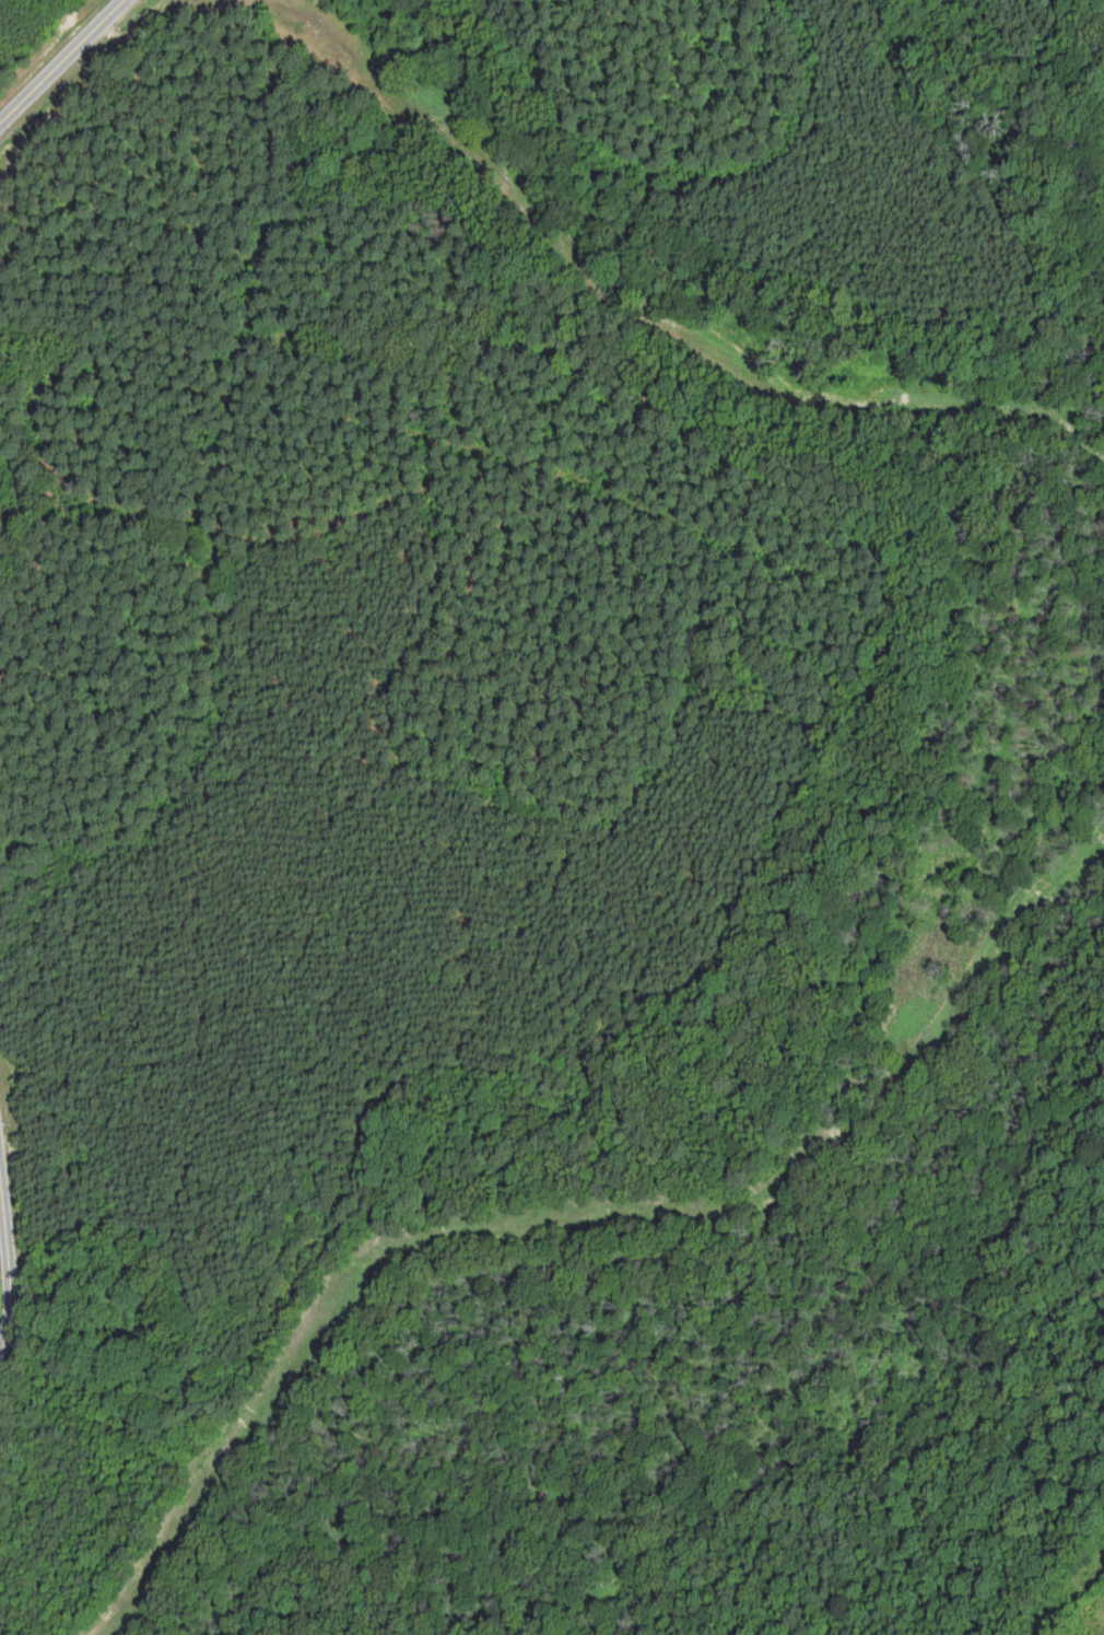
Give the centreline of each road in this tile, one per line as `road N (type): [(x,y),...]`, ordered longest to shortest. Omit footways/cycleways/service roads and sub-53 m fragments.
road 1 (residential): [(0,1352),(13,1307),(0,1182)]
road 2 (secondary): [(0,120),(121,0)]

